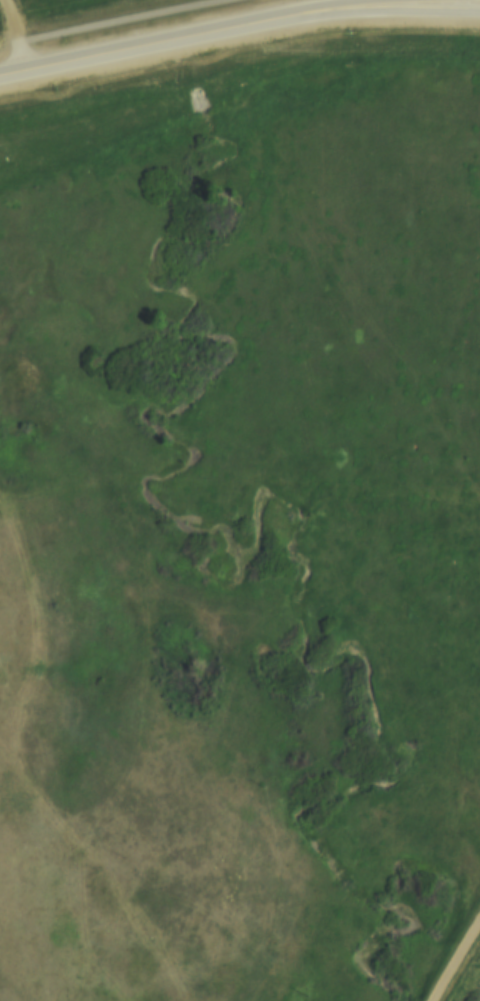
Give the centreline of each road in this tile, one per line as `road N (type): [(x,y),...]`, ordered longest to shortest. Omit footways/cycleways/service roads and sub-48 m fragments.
road 1 (tertiary): [(0,74),(313,13),(479,8)]
road 2 (track): [(479,785),(231,820)]

